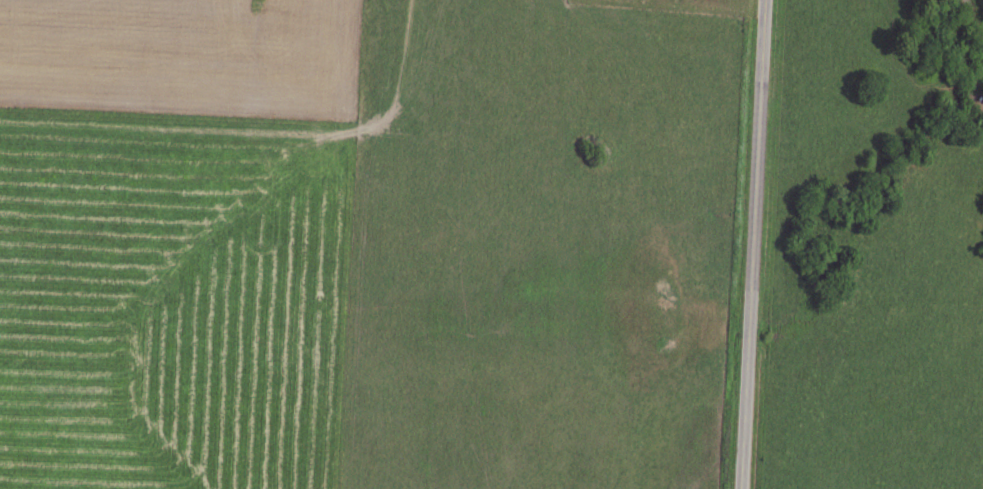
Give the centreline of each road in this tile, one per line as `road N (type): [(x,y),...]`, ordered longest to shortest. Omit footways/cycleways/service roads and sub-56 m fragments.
road 1 (tertiary): [(742,488),(764,0)]
road 2 (track): [(325,0),(304,488)]

